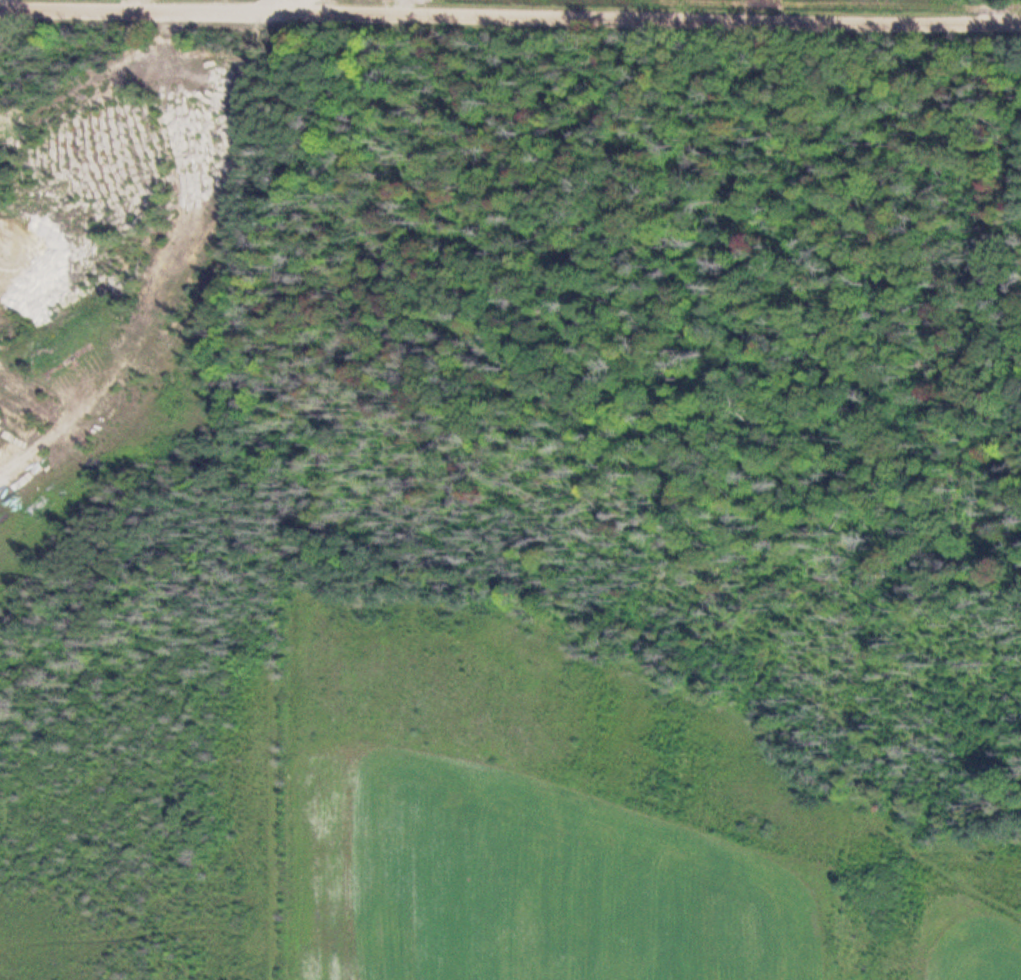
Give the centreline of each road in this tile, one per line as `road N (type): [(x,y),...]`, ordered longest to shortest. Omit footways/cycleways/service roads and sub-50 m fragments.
road 1 (residential): [(1020,19),(0,12)]

